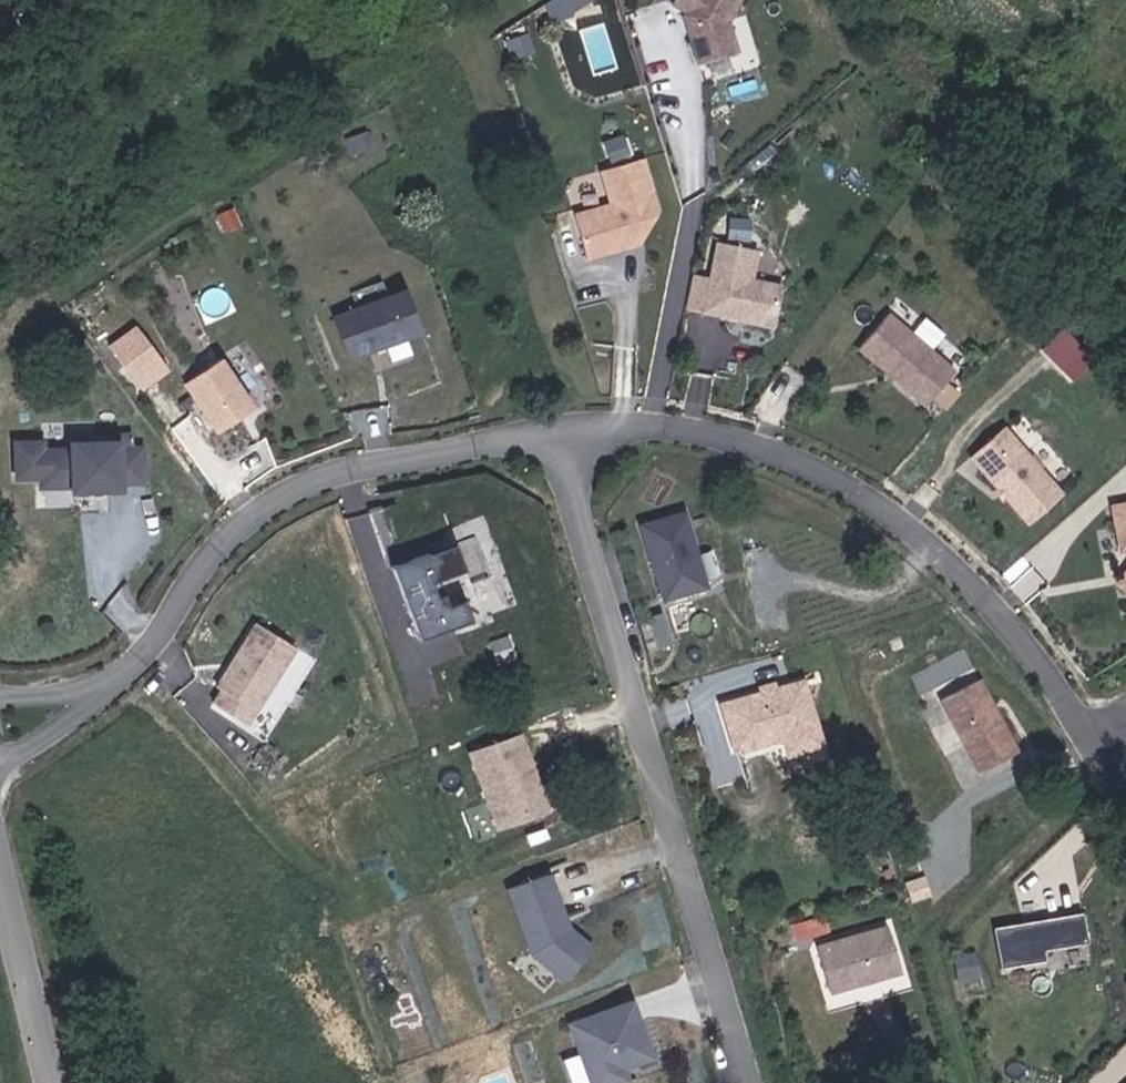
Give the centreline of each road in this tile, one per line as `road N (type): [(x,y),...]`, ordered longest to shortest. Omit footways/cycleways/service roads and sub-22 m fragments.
road 1 (residential): [(562,432),(759,1082)]
road 2 (residential): [(562,432),(695,426),(880,493),(961,562),(1081,712),(1125,733)]
road 3 (residential): [(0,721),(101,691),(134,665),(222,542),(317,475),(562,432)]
road 4 (tertiary): [(48,1082),(0,862)]

